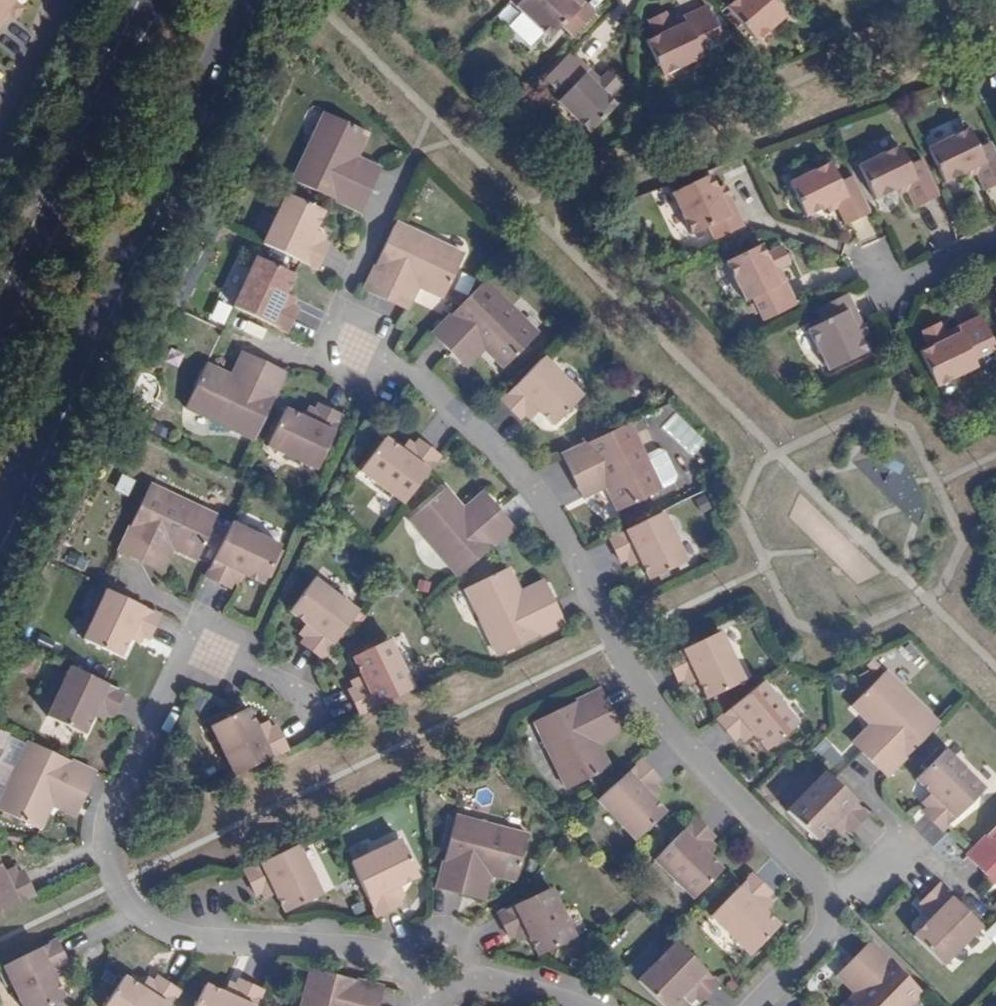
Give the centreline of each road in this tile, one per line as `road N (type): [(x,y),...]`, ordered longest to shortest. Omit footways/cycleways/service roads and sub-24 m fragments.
road 1 (residential): [(754,1005),(821,942),(823,890),(664,725),(612,644),(549,513),(445,407),(355,351)]
road 2 (residential): [(214,656),(173,677),(111,818),(111,864),(132,912),(150,927),(197,943),(346,943),(410,959)]
road 3 (secondary): [(0,524),(243,0)]
road 4 (secondary): [(154,0),(0,318)]
road 5 (residential): [(995,240),(884,294)]

